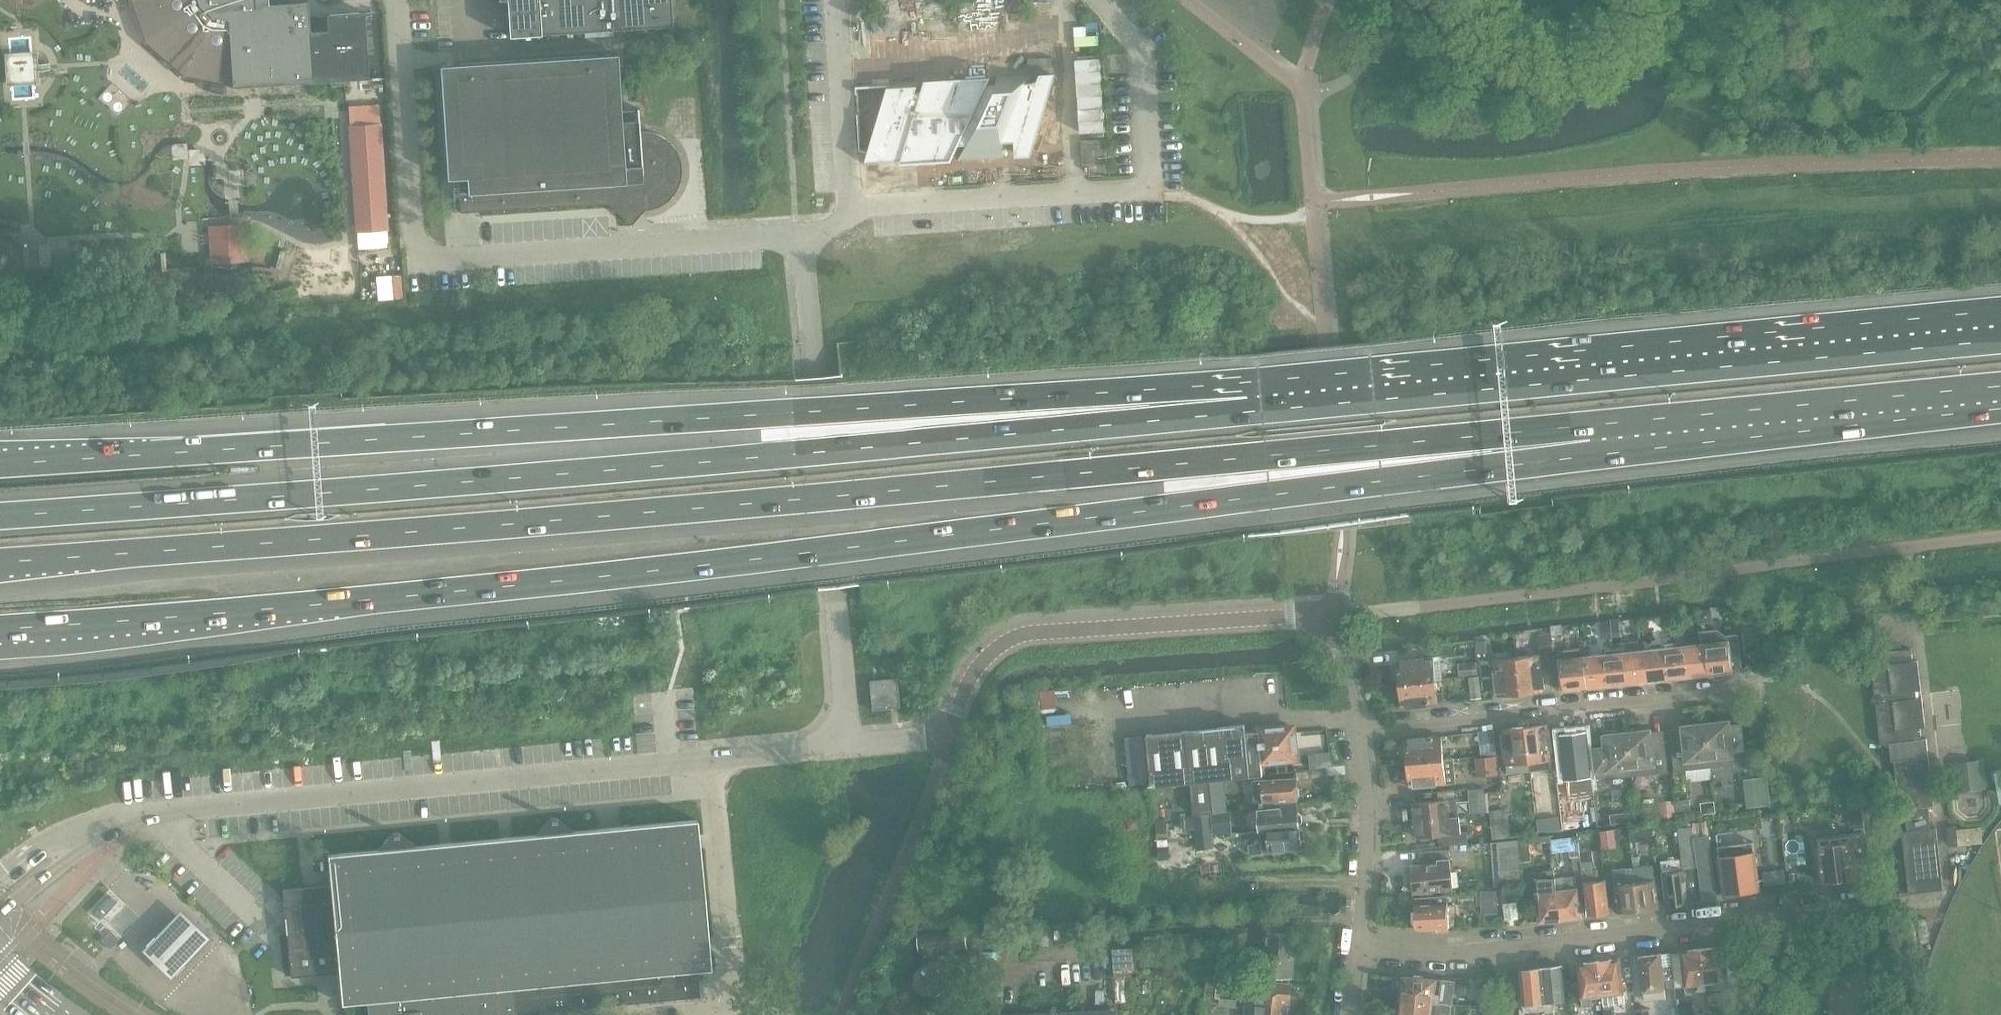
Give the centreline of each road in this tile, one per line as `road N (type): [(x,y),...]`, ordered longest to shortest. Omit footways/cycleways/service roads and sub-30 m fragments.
road 1 (motorway): [(0,629),(336,604),(753,560),(1381,483),(1607,437)]
road 2 (motorway): [(0,563),(1378,447),(1607,437)]
road 3 (motorway): [(1249,405),(762,458),(0,517)]
road 4 (motorway): [(1249,405),(761,416),(0,465)]
road 5 (unclassified): [(83,836),(126,820),(226,802),(852,745)]
road 6 (motorway): [(2000,334),(1249,405)]
road 7 (unclassified): [(804,234),(447,264),(426,254),(416,236),(395,0)]
road 8 (residential): [(1359,949),(1444,957),(1884,904)]
road 9 (unclassified): [(852,745),(804,234)]
road 10 (unclassified): [(952,734),(981,665),(1019,635),(1334,616)]
road 11 (motorway): [(1607,437),(2000,396)]
road 12 (residential): [(1358,734),(1740,689)]
road 13 (unclassified): [(837,0),(849,207),(840,228),(804,234)]
road 14 (residential): [(1358,734),(1368,845),(1359,949)]
road 15 (residential): [(1334,616),(1358,734)]
road 16 (unclassified): [(0,923),(83,836)]

